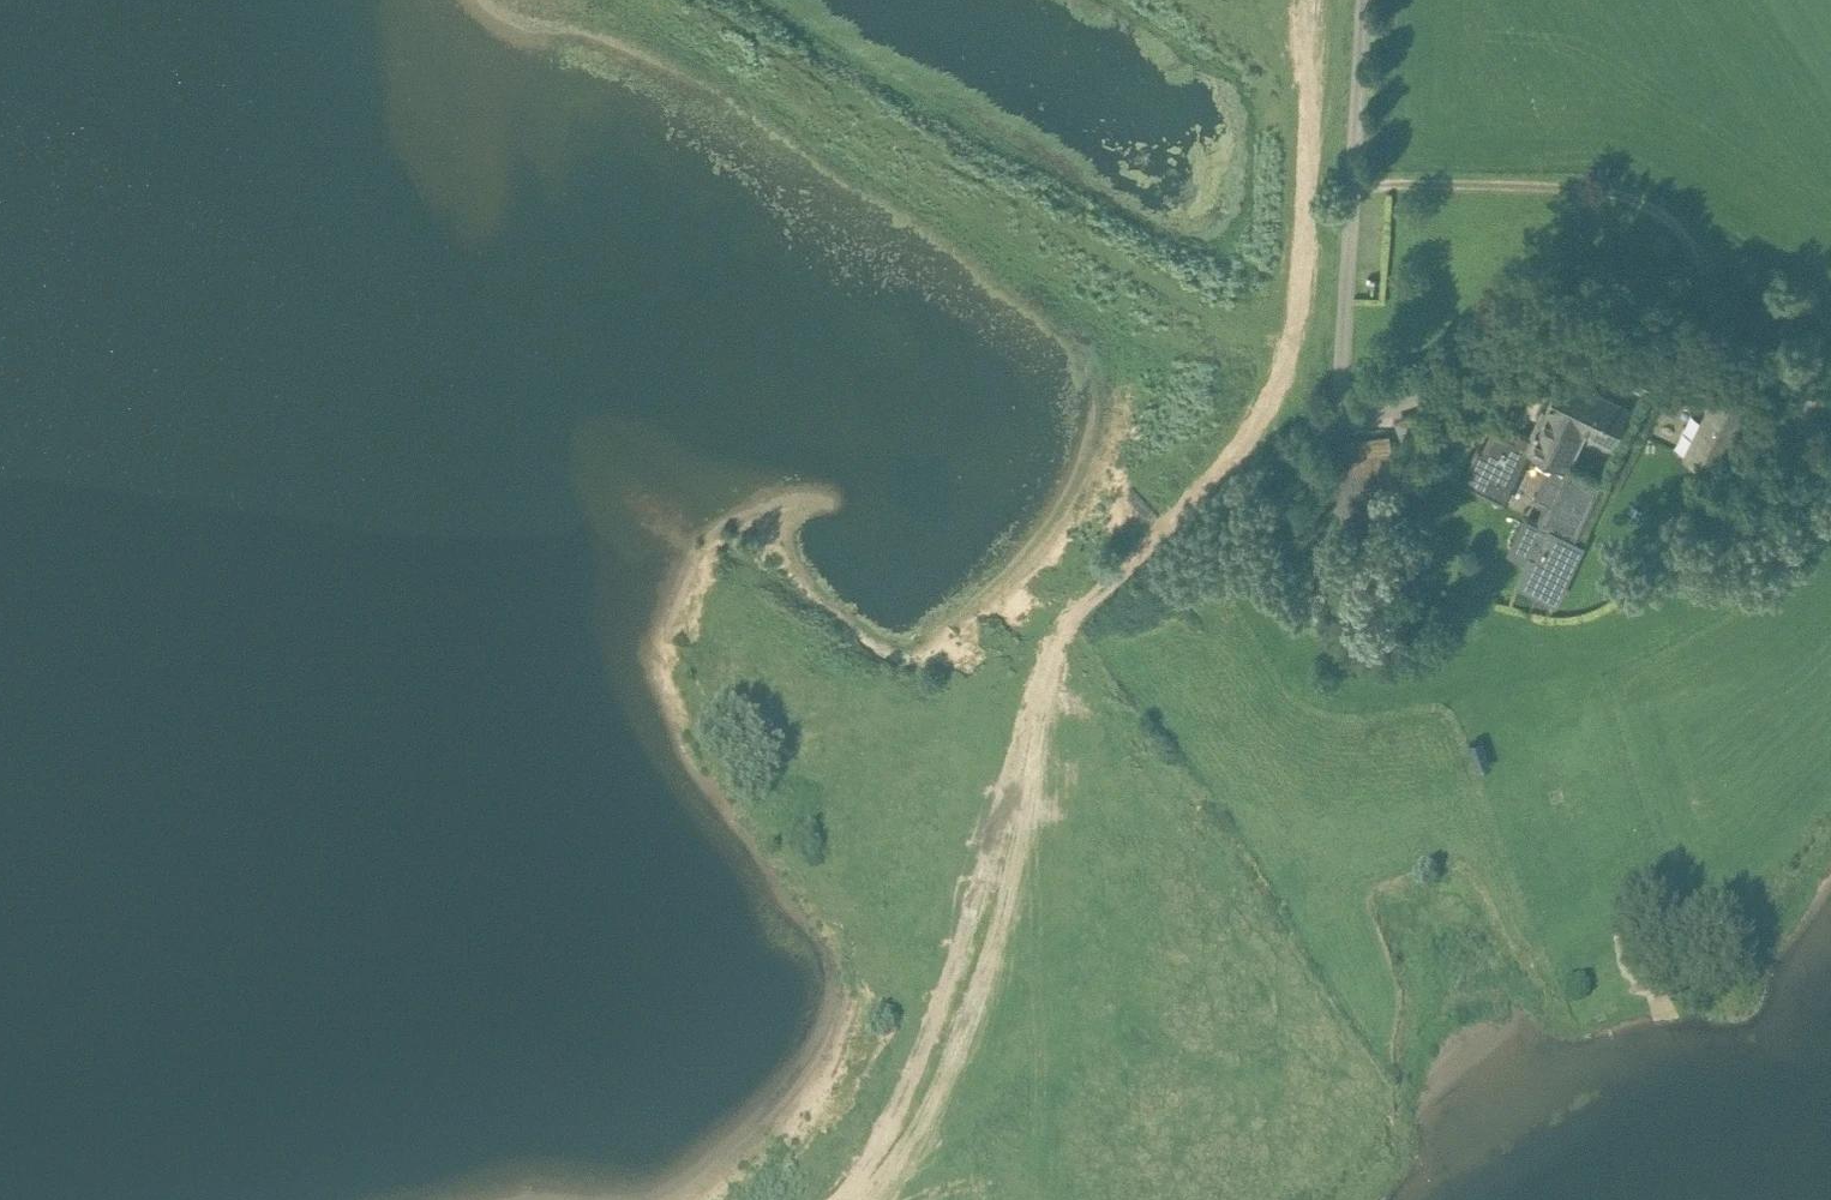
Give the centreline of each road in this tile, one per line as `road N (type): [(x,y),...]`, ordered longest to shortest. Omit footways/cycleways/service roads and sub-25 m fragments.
road 1 (unclassified): [(1335,412),(1360,0)]

